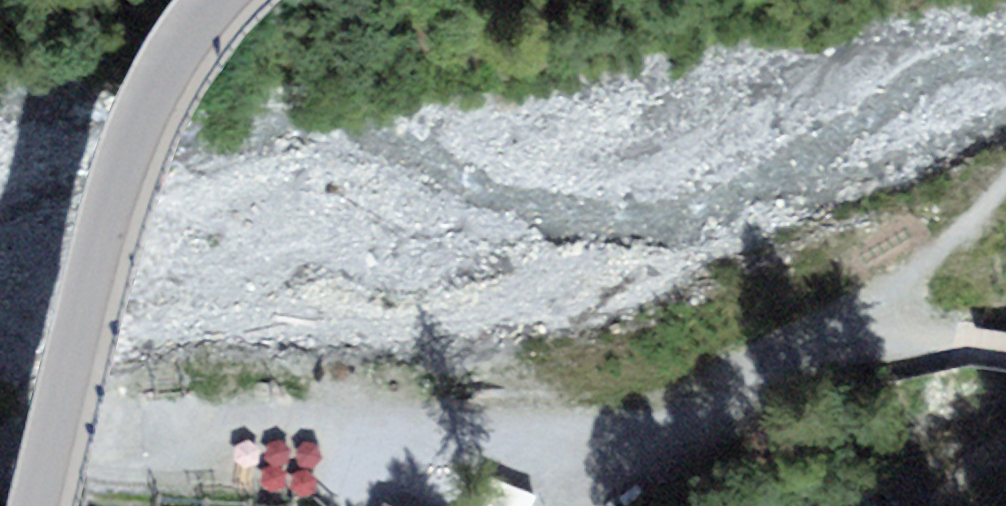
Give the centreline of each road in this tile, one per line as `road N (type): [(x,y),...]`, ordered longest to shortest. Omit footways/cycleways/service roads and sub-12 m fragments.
road 1 (tertiary): [(222,0),(206,14),(140,133),(46,505)]
road 2 (track): [(637,442),(729,427),(881,330),(1005,352)]
road 3 (track): [(0,465),(349,480)]
road 4 (track): [(349,480),(637,442)]
road 5 (track): [(881,330),(1005,198)]

